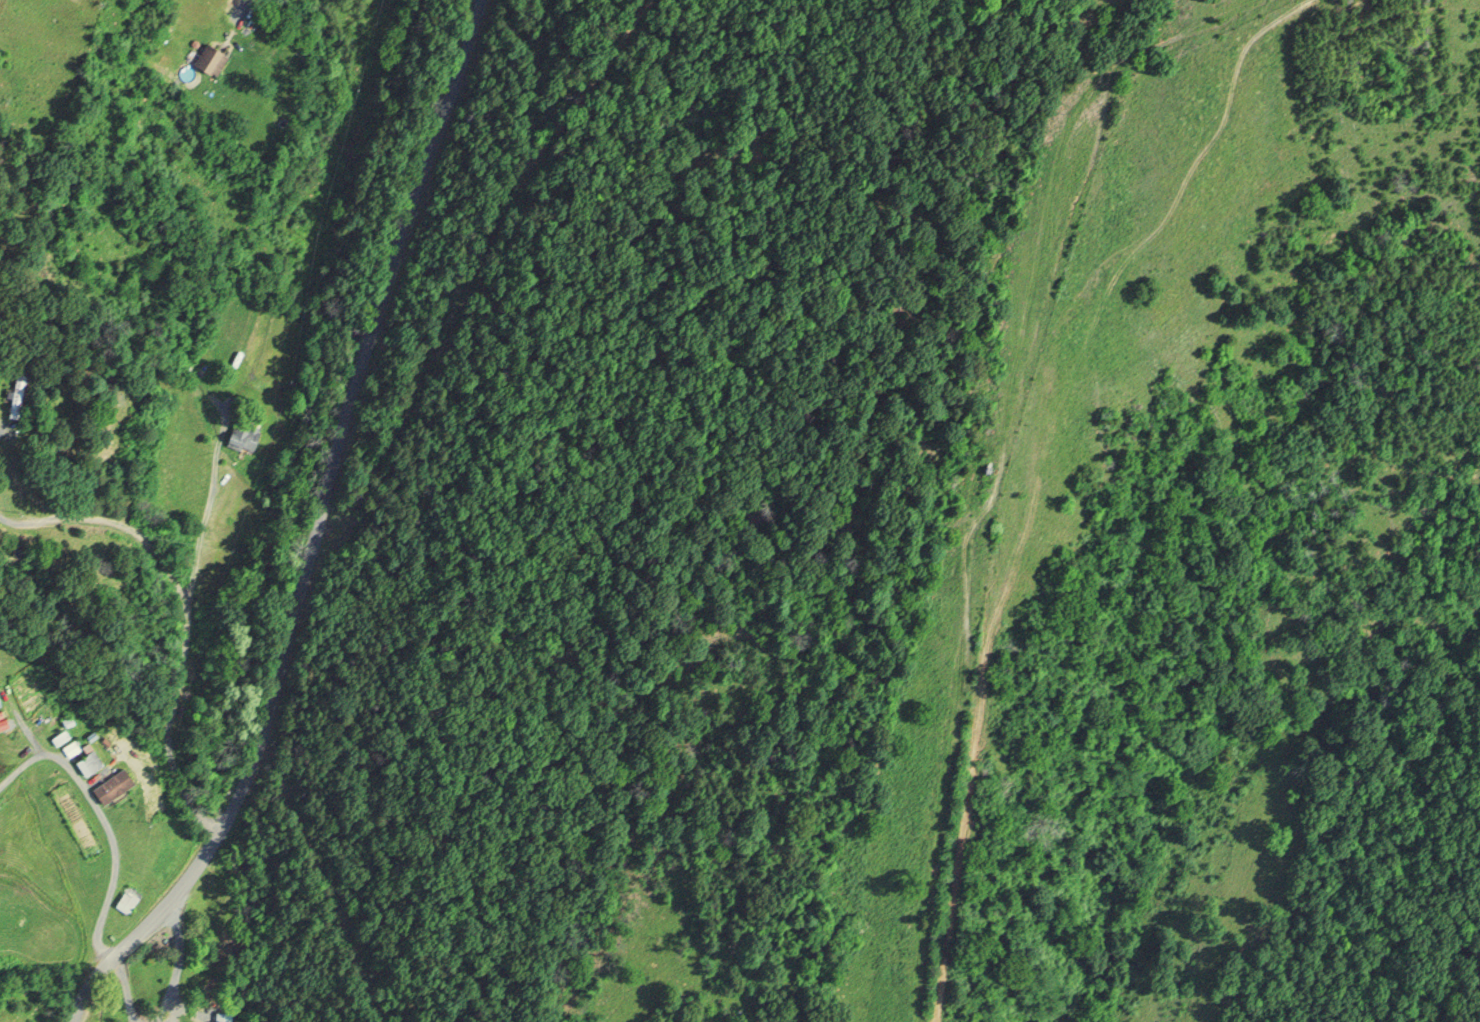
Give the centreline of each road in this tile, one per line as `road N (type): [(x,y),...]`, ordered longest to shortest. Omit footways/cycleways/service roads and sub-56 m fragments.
road 1 (residential): [(74,1021),(87,984),(154,918),(240,789),(332,454),(454,101),(480,0)]

